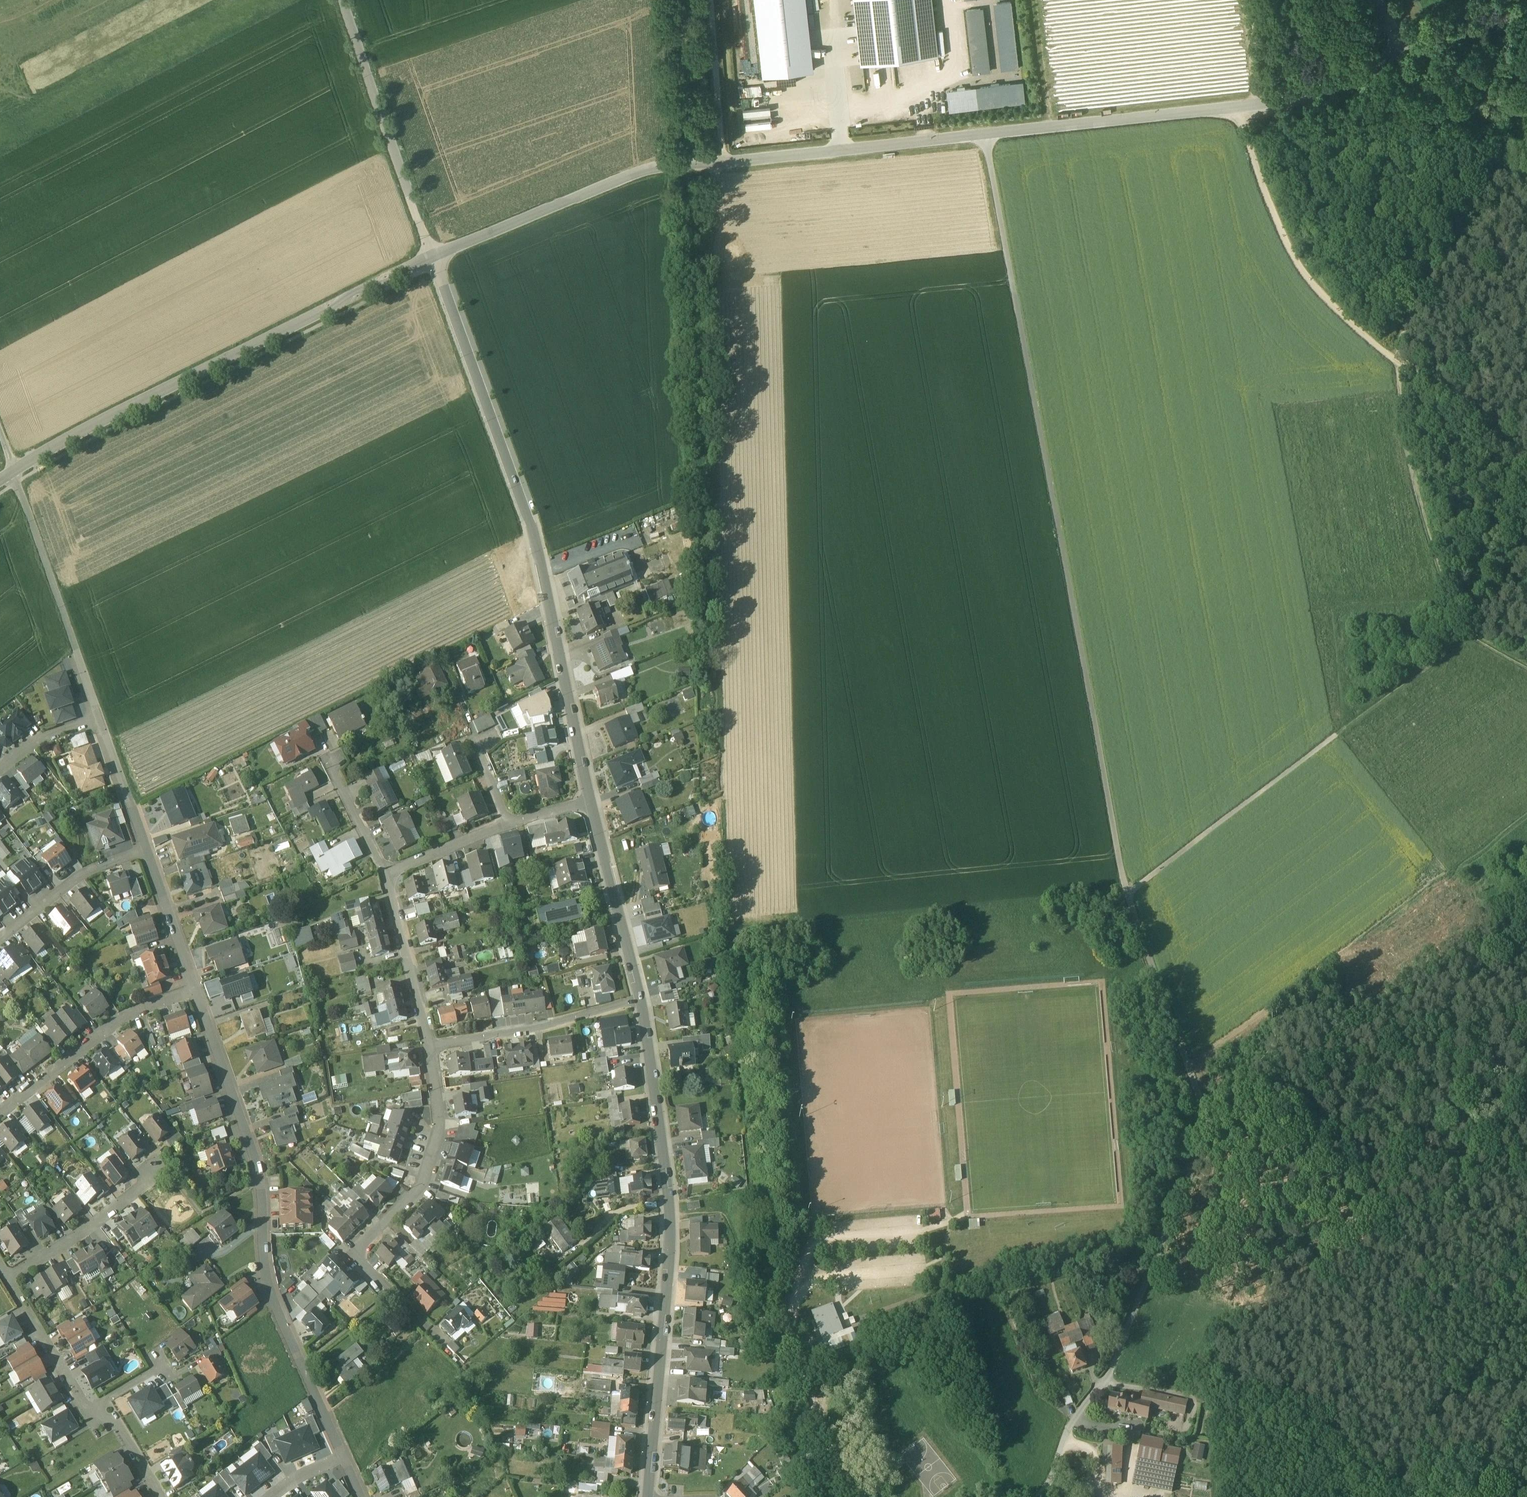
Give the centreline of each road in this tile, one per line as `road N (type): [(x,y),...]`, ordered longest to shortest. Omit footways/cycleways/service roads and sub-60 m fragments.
road 1 (track): [(1104,1381),(1187,1188),(1205,1116),(1124,884),(985,134)]
road 2 (tertiary): [(433,258),(661,167),(1276,100),(1526,8)]
road 3 (tertiary): [(433,258),(530,520),(590,801)]
road 4 (tertiary): [(642,999),(671,1219),(648,1496)]
road 5 (residential): [(342,1458),(275,1306),(261,1181),(197,990)]
road 6 (tertiary): [(15,472),(433,258)]
road 7 (track): [(1128,894),(1446,654),(1459,633)]
road 8 (residential): [(430,1047),(442,1129),(422,1185),(355,1255),(444,1344)]
road 9 (track): [(1395,361),(1413,313),(1500,174),(1526,72)]
road 10 (track): [(1238,106),(1299,267),(1395,361)]
road 11 (track): [(1459,633),(1408,465),(1395,361)]
road 12 (unclassified): [(433,258),(343,0)]
road 13 (residential): [(99,718),(15,472)]
road 14 (residential): [(197,990),(127,1015),(0,1113)]
road 15 (residential): [(642,999),(540,1029),(430,1047)]
road 16 (track): [(807,1386),(997,1297)]
road 17 (tertiary): [(590,801),(642,999)]
road 18 (residential): [(8,1278),(91,1227),(164,1168)]
road 19 (residential): [(387,877),(430,1047)]
road 20 (residential): [(148,851),(85,874),(0,939)]
road 21 (track): [(723,162),(712,0)]
road 22 (residential): [(8,1278),(90,1412)]
road 23 (residential): [(197,990),(148,851)]
road 24 (residential): [(148,851),(99,718)]
road 25 (residential): [(1037,1496),(1068,1426),(1104,1381)]
road 26 (residential): [(509,824),(387,877)]
road 27 (residential): [(331,762),(387,877)]

